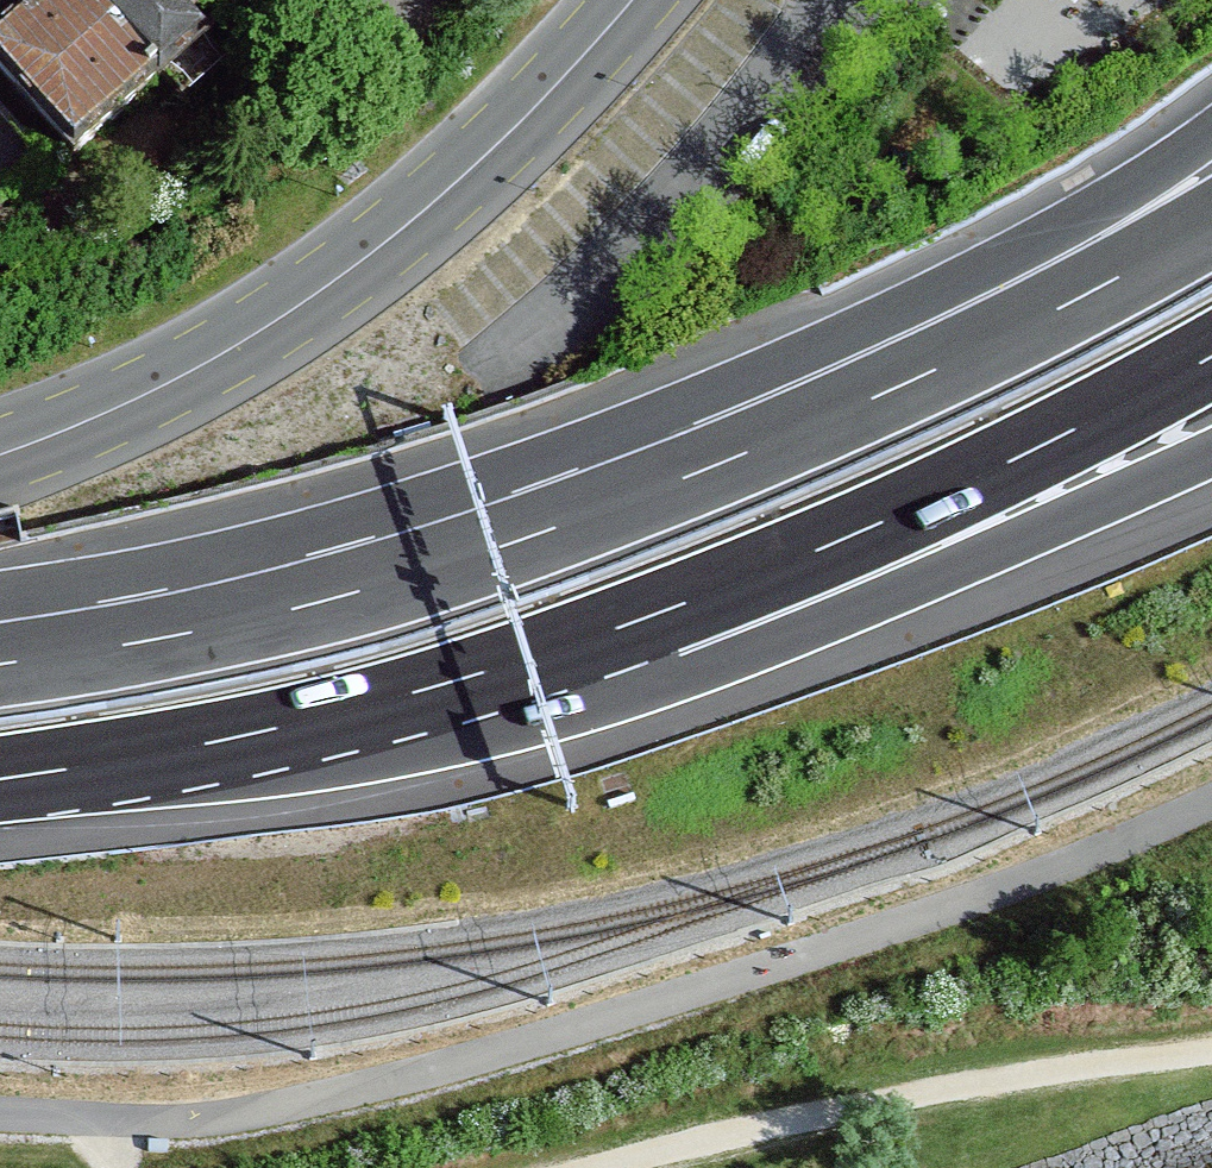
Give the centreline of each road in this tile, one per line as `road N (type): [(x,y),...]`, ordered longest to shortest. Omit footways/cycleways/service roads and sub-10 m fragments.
road 1 (motorway): [(283,727),(652,617),(855,535),(1211,357)]
road 2 (motorway): [(283,727),(611,663),(825,606),(953,563),(1211,454)]
road 3 (primary): [(632,0),(477,165),(293,310),(214,358),(0,455)]
road 4 (motorway): [(651,493),(398,580),(260,616),(0,662)]
road 5 (motorway): [(1211,136),(1034,273),(801,416),(651,493)]
road 6 (motorway): [(1211,223),(913,378),(651,493)]
road 7 (motorway): [(0,779),(283,727)]

